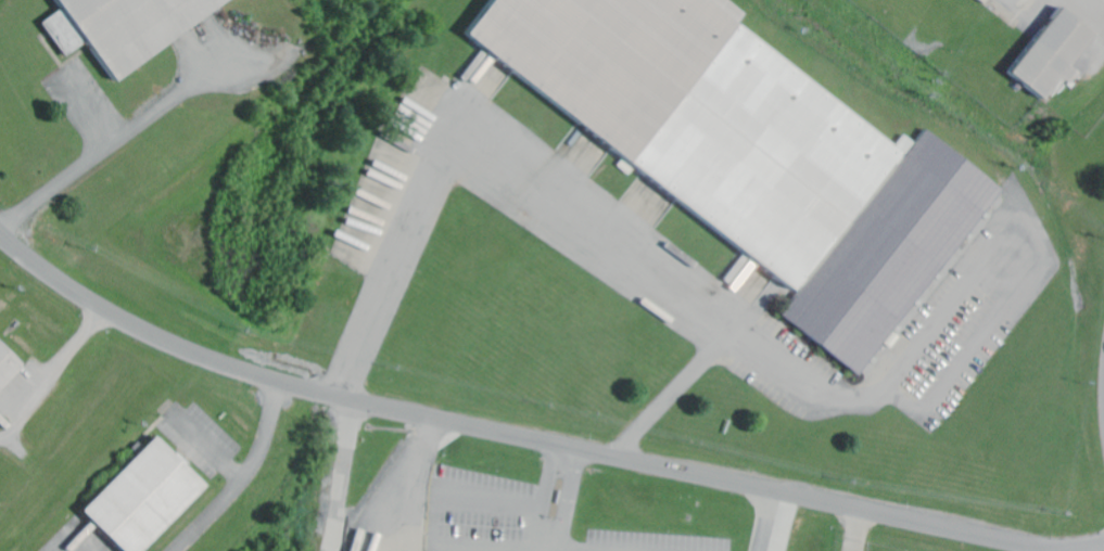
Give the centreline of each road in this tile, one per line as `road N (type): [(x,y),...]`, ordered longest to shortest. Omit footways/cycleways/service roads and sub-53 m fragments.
road 1 (residential): [(1103,545),(1045,550),(1000,542),(282,385),(123,322),(0,237)]

